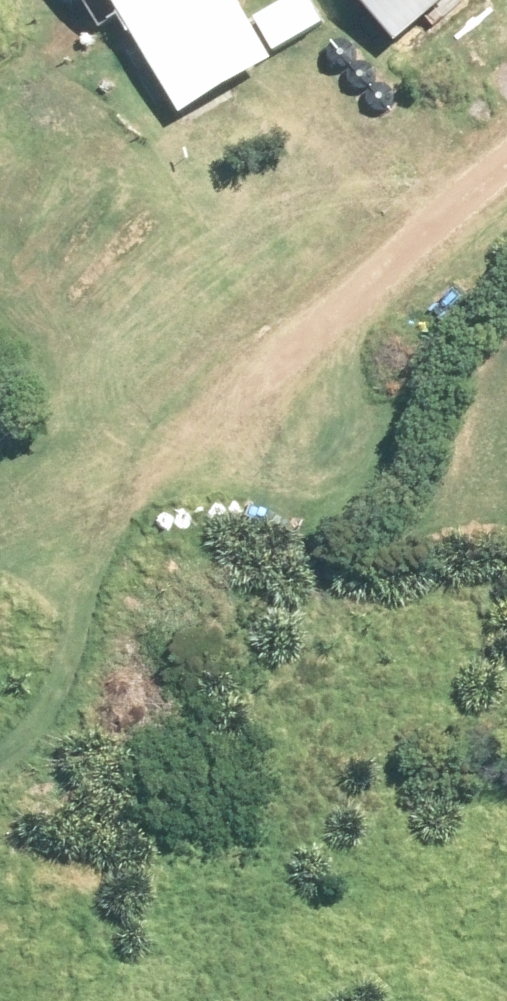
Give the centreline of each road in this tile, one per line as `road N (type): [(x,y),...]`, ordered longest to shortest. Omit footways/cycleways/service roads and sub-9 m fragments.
road 1 (unclassified): [(157,471),(224,403),(506,159)]
road 2 (unclassified): [(0,753),(33,730),(95,572)]
road 3 (unclassified): [(157,471),(0,551)]

